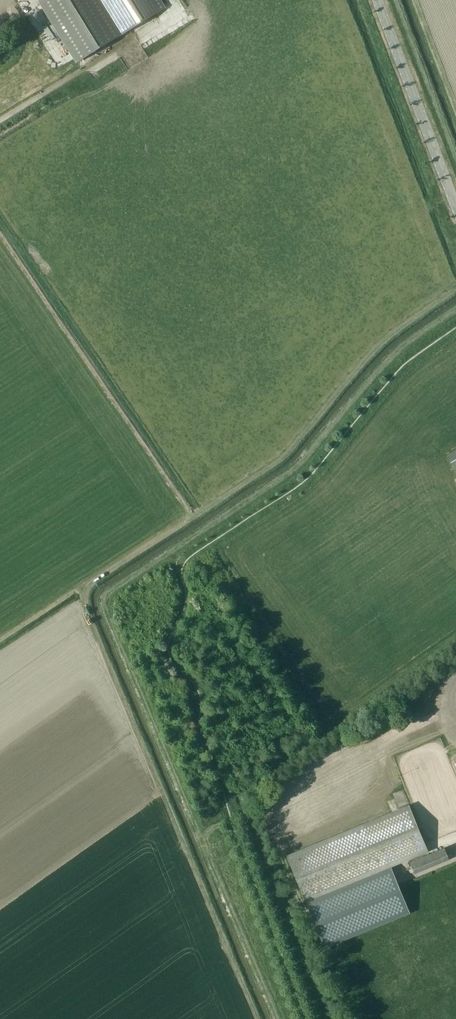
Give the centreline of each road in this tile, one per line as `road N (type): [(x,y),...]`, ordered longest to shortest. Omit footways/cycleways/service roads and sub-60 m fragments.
road 1 (tertiary): [(455,206),(378,0)]

